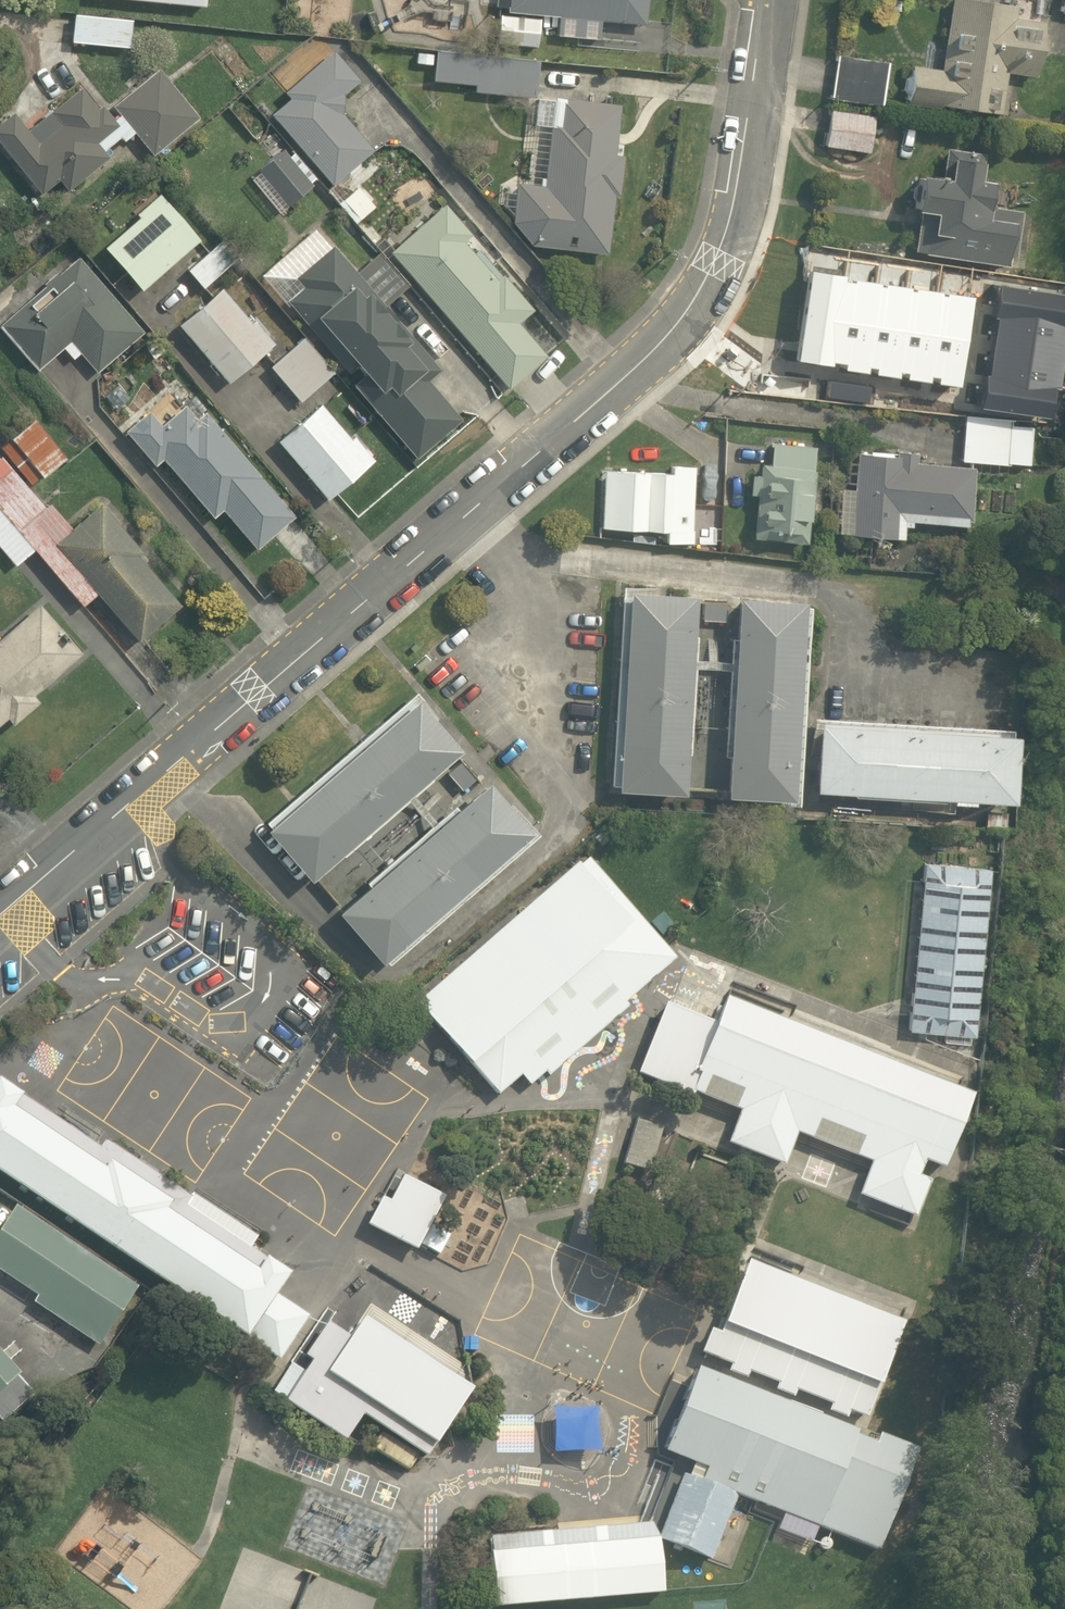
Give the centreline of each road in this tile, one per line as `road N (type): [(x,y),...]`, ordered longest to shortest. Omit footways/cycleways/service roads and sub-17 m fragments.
road 1 (unclassified): [(0,914),(670,333),(715,266),(731,221),(768,0)]

